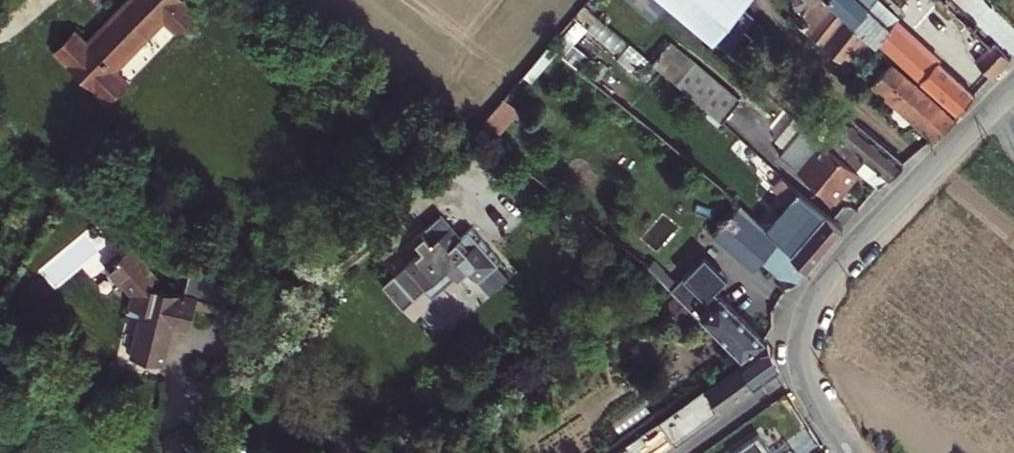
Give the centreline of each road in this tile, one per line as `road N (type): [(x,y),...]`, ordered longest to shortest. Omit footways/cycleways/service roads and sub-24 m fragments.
road 1 (tertiary): [(850,452),(806,376),(801,347),(809,311),(845,259),(1013,86)]

